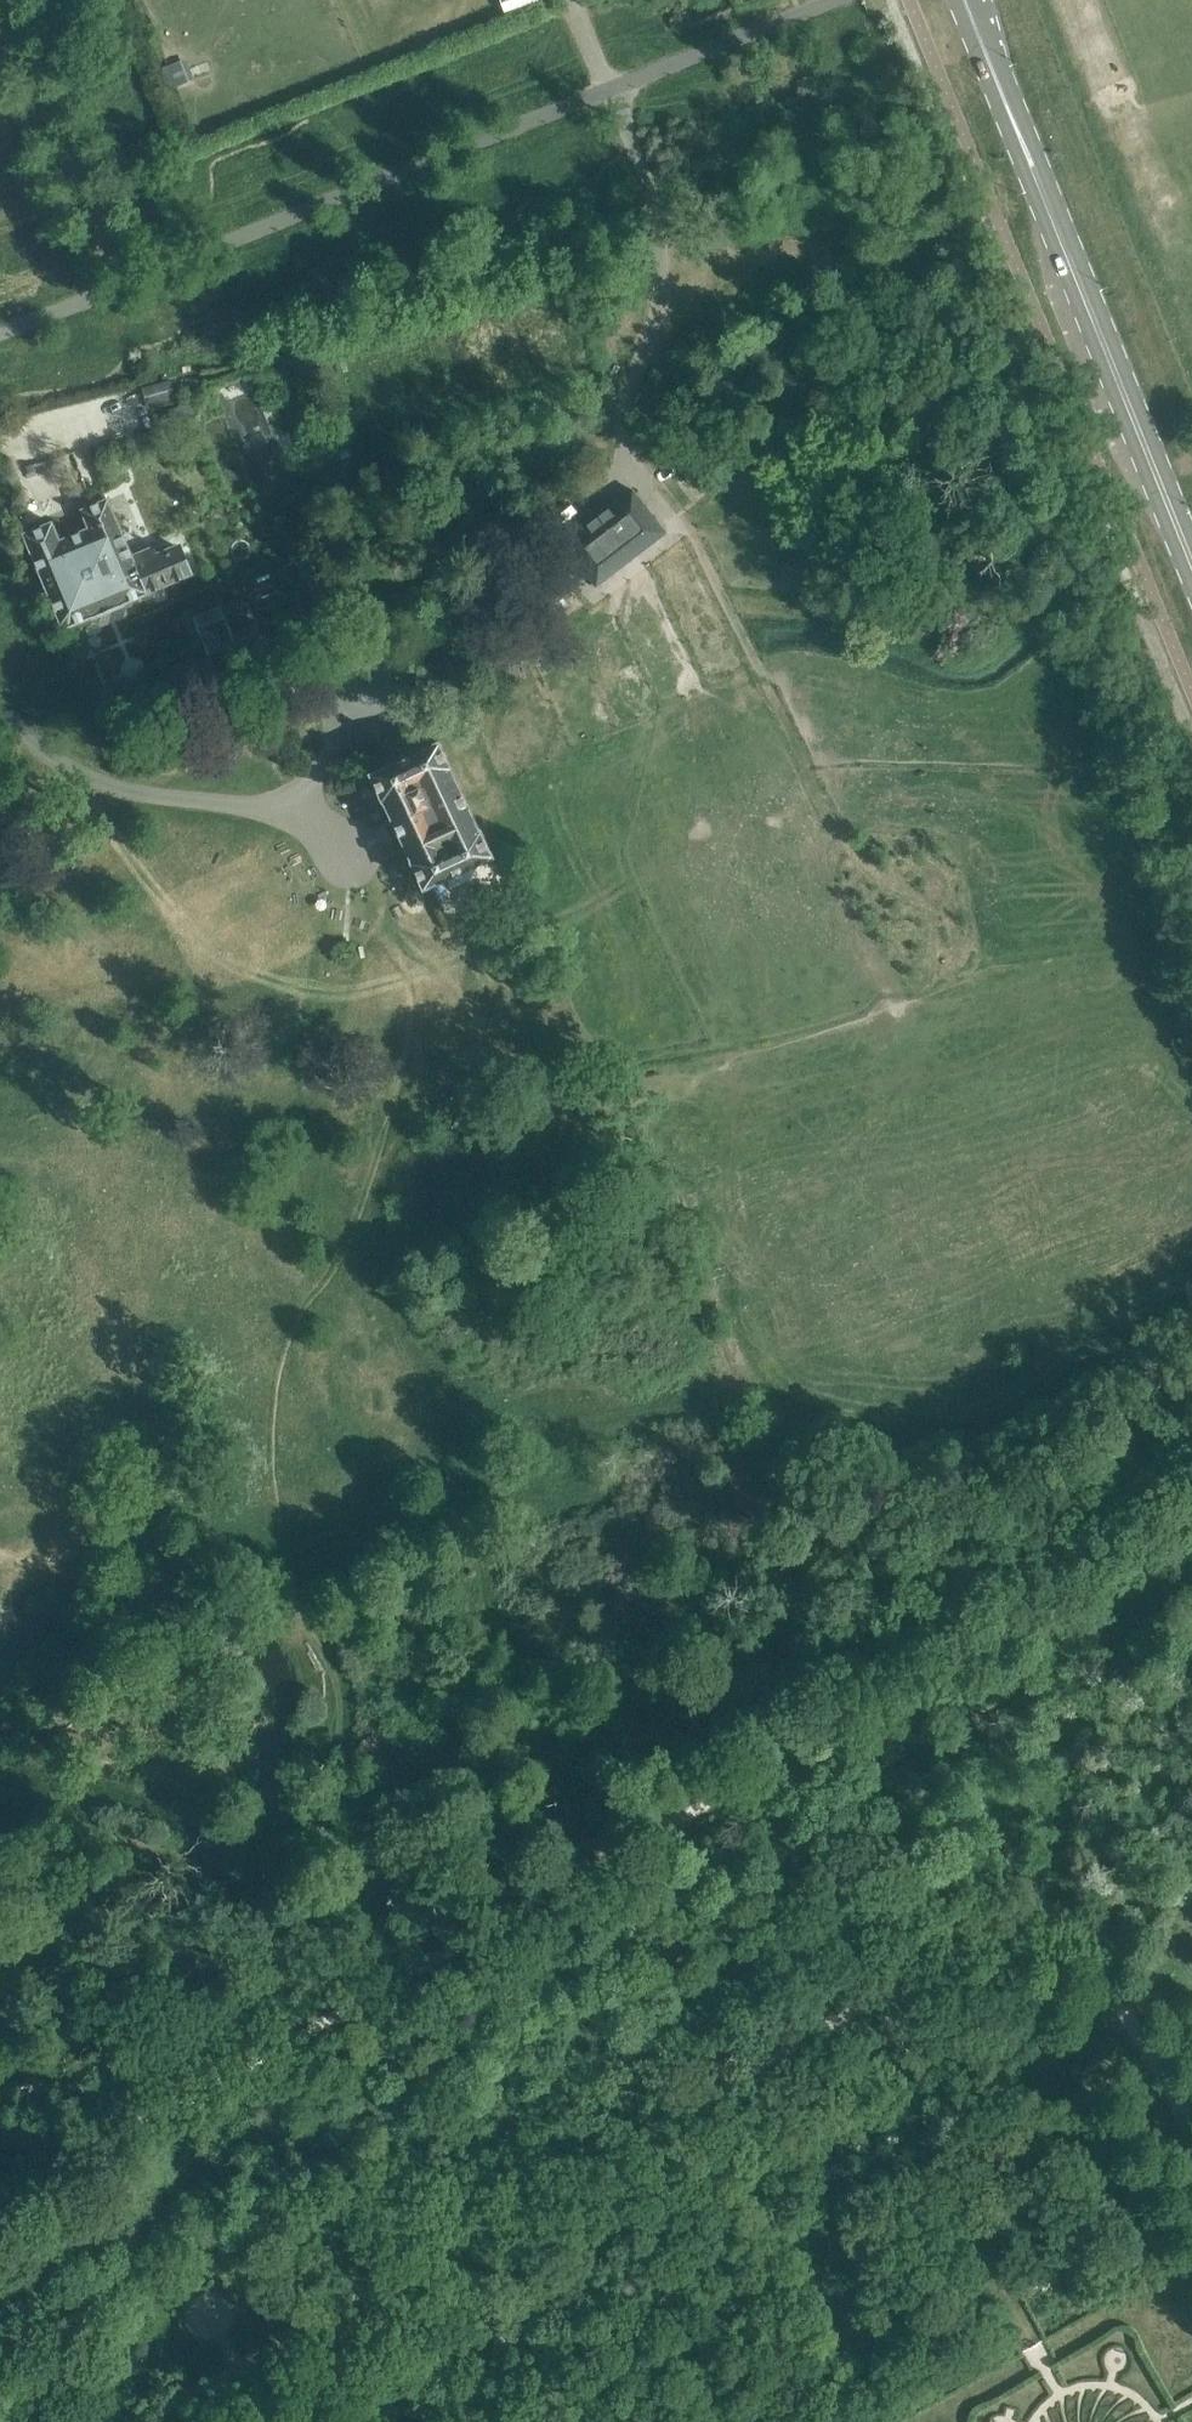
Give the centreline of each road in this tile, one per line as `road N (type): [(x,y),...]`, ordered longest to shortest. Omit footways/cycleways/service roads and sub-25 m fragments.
road 1 (primary): [(1191,566),(968,0)]
road 2 (track): [(4,0),(121,283)]

